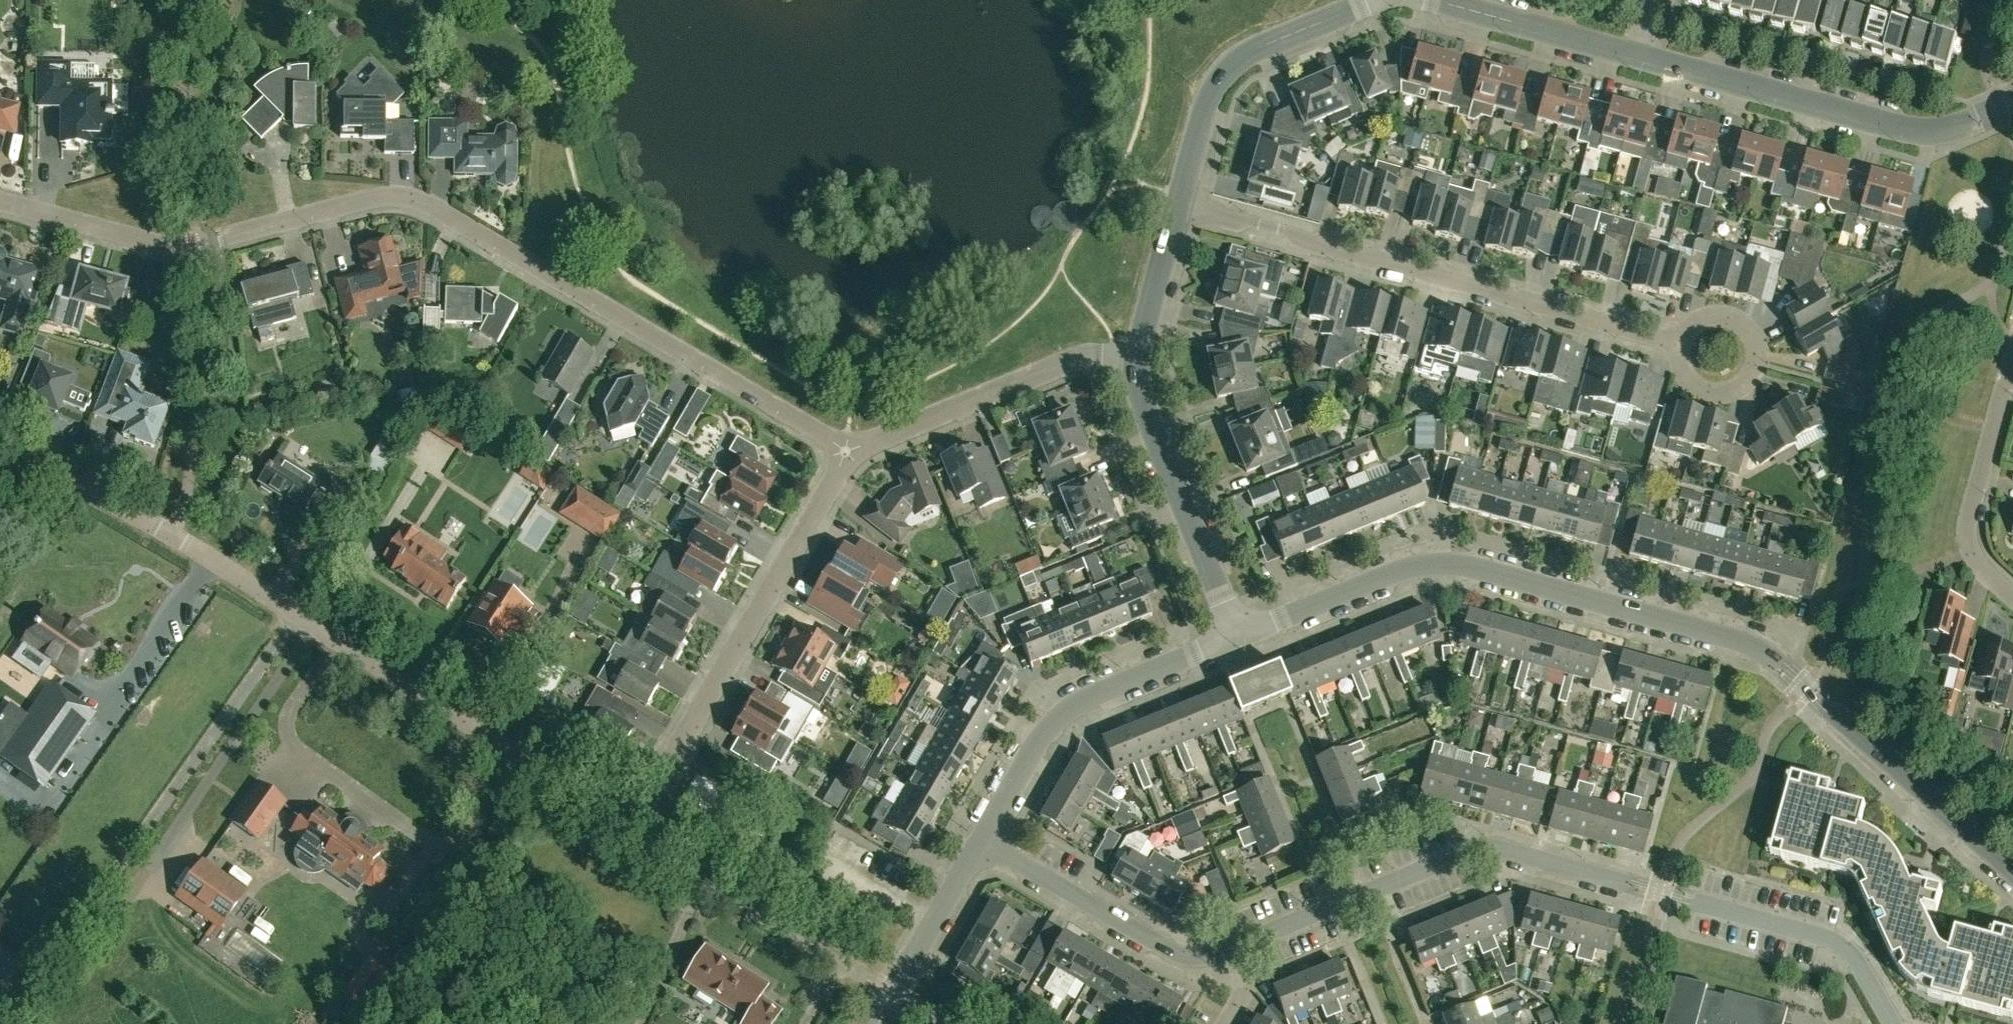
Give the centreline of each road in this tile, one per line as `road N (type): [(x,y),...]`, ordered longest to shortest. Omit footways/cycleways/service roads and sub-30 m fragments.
road 1 (residential): [(848,456),(429,204),(366,201),(176,249),(0,205)]
road 2 (residential): [(2012,879),(1746,644),(1429,566),(1237,635)]
road 3 (residential): [(1892,1023),(1856,958),(1828,937),(1494,848),(1227,948)]
road 4 (residential): [(637,829),(176,537),(0,458)]
road 5 (residential): [(1683,343),(1181,204)]
road 6 (residential): [(637,829),(848,456)]
road 7 (residential): [(2012,105),(1925,136),(1642,60)]
road 8 (unclassified): [(983,842),(1056,718),(1237,635)]
road 9 (unclassified): [(1181,204),(1224,72),(1379,0)]
road 10 (unclassified): [(848,456),(868,440),(1093,358),(1132,367)]
road 11 (unclassified): [(1237,635),(1132,367)]
road 12 (residential): [(1227,948),(1187,957),(983,842)]
road 13 (residential): [(671,852),(891,994)]
road 14 (residential): [(2012,597),(1979,566),(1968,539),(2012,361)]
road 15 (unclassified): [(1642,60),(1435,0)]
road 16 (residential): [(891,994),(983,842)]
road 17 (residential): [(1683,343),(1685,367),(1700,385),(1735,387),(1753,371),(1757,348),(1748,327),(1728,316)]
road 18 (unclassified): [(1132,367),(1181,204)]

